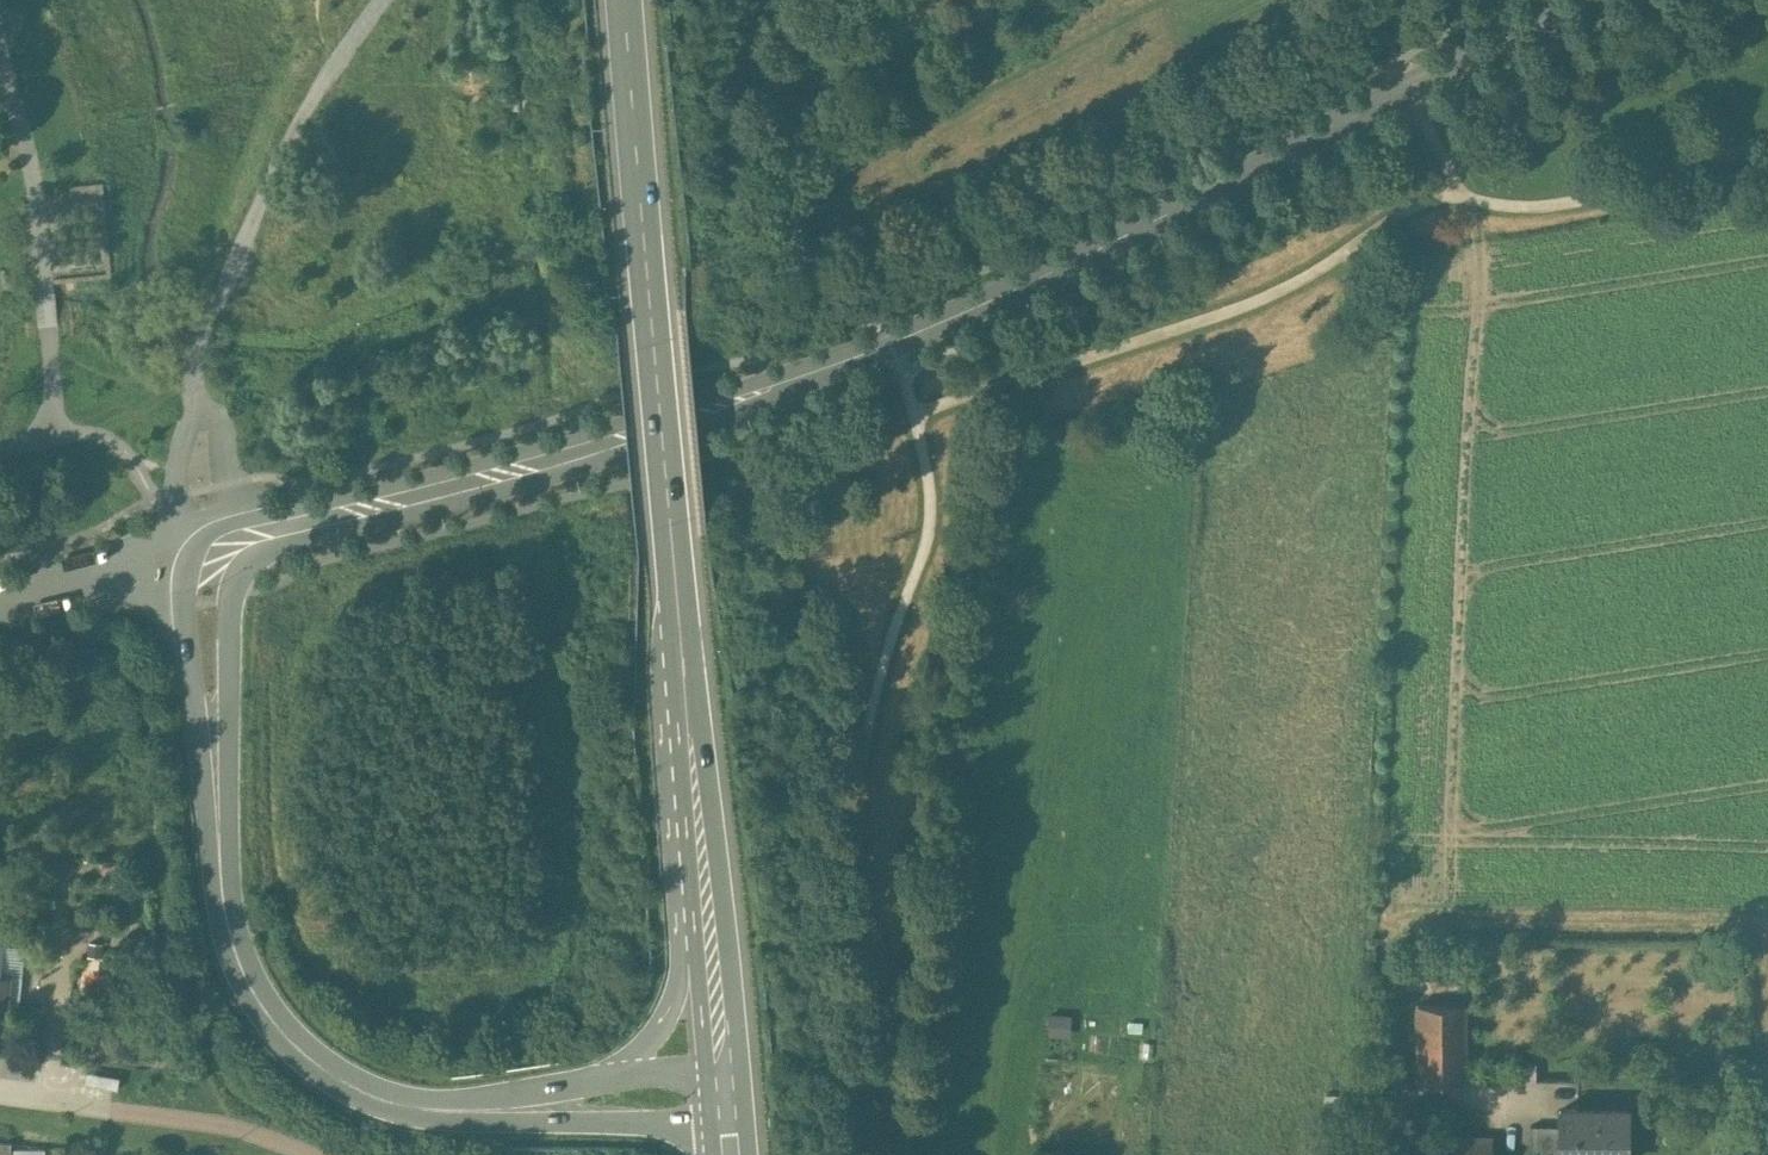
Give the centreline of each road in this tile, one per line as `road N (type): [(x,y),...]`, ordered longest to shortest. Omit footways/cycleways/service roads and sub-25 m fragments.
road 1 (tertiary): [(1581,0),(1153,222),(890,345),(755,394),(243,537),(223,550)]
road 2 (primary): [(623,0),(706,911)]
road 3 (secondary): [(223,550),(208,602),(221,888),(258,993),(288,1032),(372,1090),(502,1105)]
road 4 (track): [(201,385),(213,324),(303,114),(381,0)]
road 5 (residential): [(318,1154),(227,1127),(0,1094)]
road 6 (unclassified): [(0,595),(223,550)]
road 7 (secondary): [(502,1105),(722,1113)]
road 8 (secondary): [(706,911),(660,1025),(614,1074)]
road 9 (unclassified): [(223,550),(201,385)]
road 10 (primary): [(706,911),(718,1072)]

